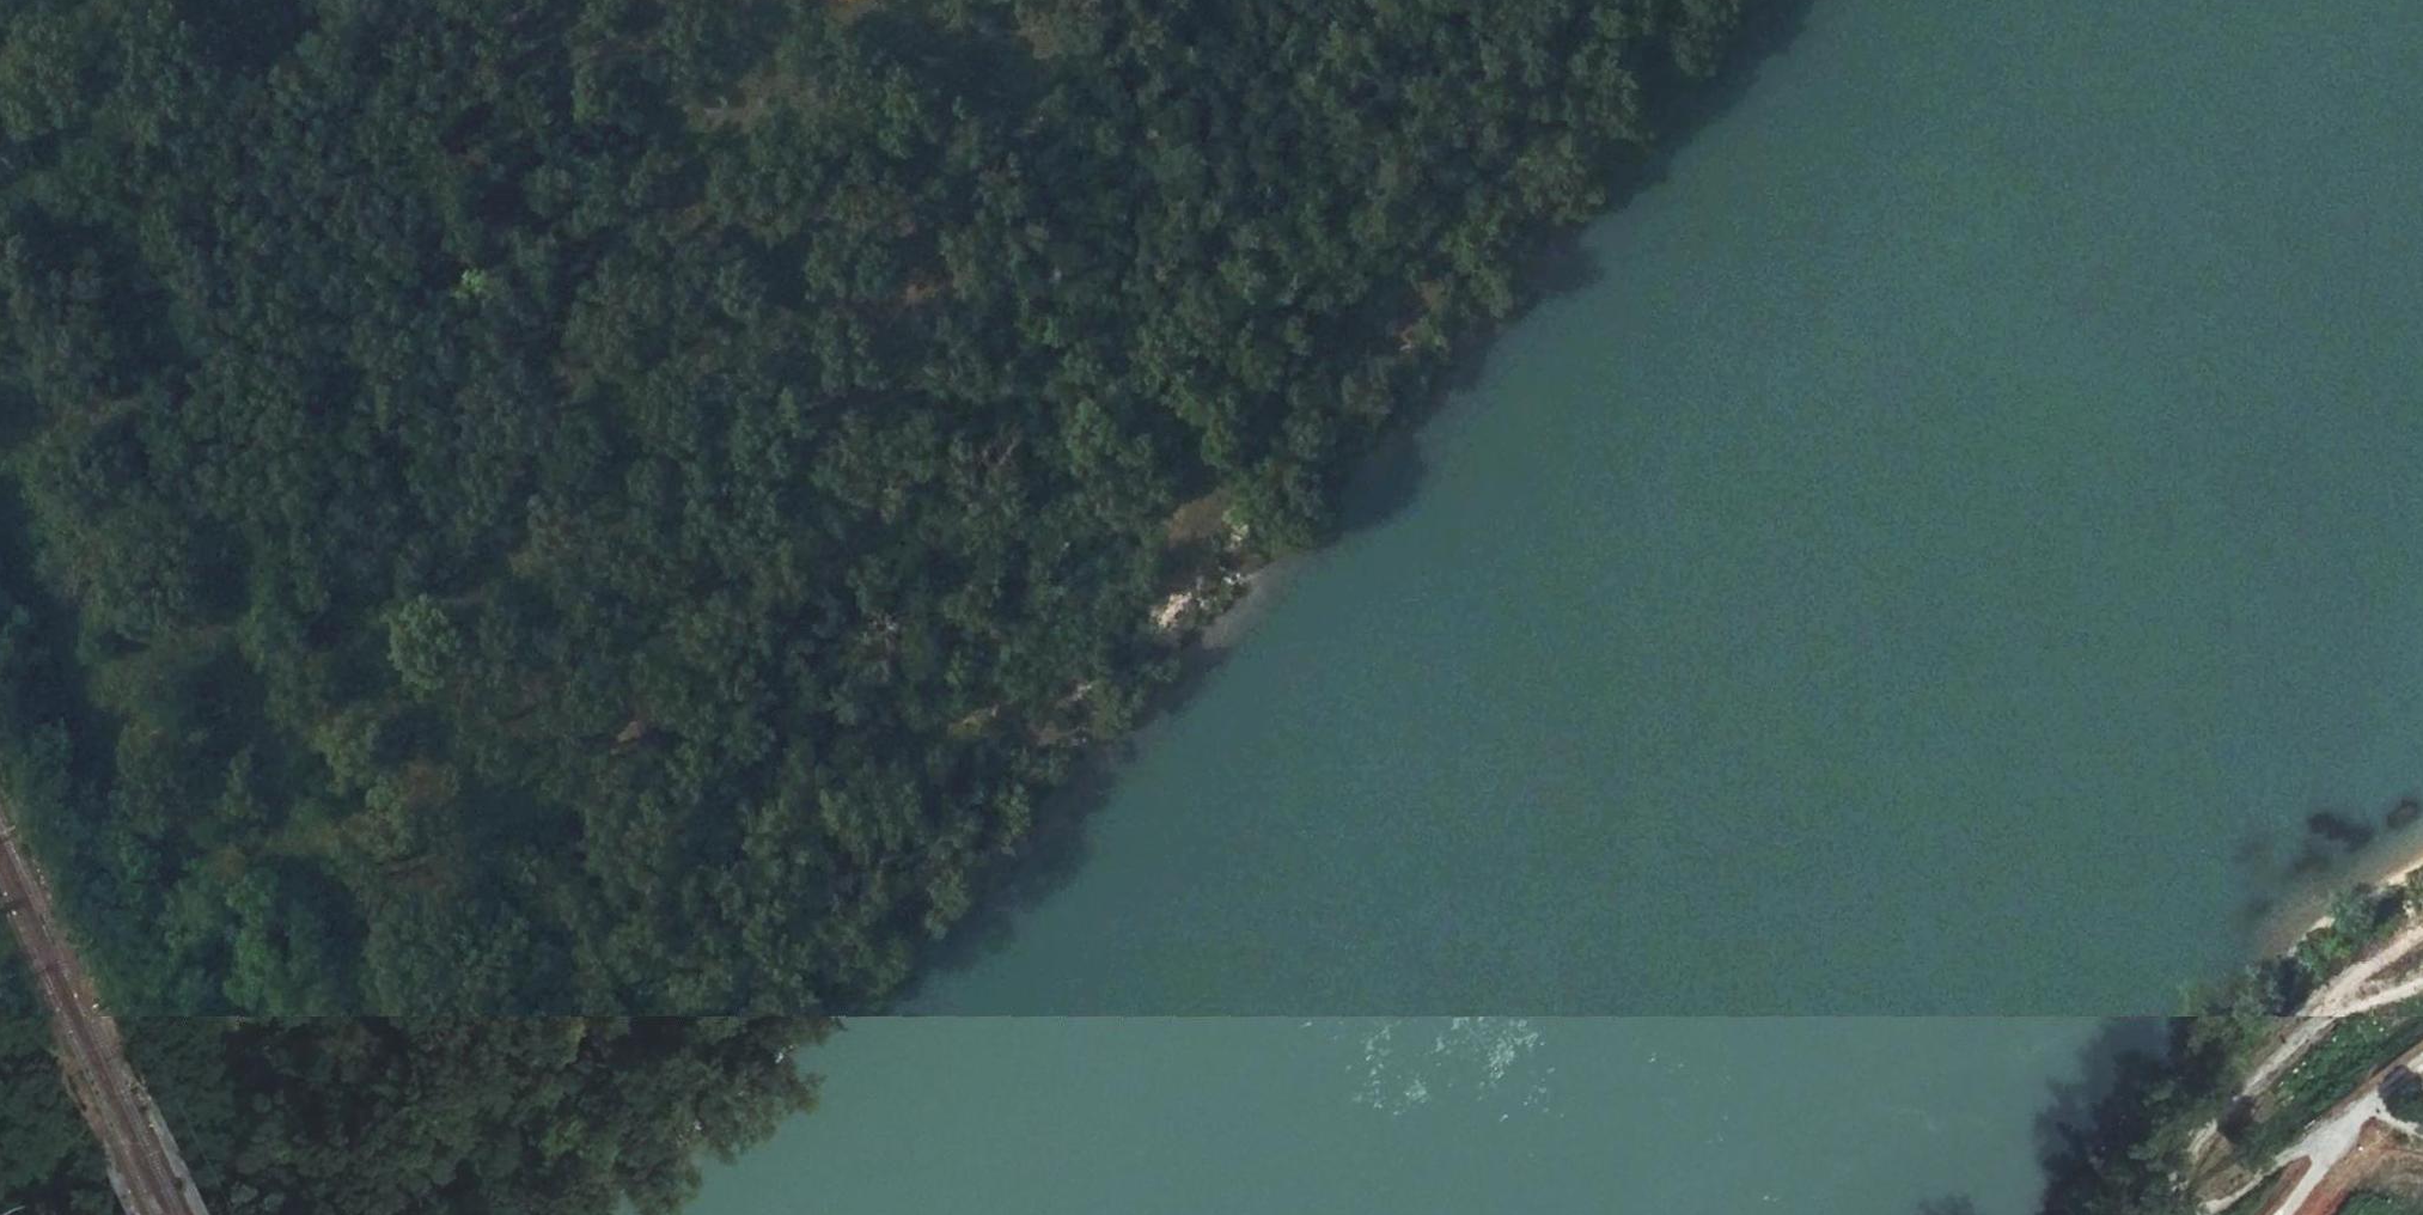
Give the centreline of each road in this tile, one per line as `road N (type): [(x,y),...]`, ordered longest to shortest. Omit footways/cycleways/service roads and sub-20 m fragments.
road 1 (track): [(2290,1214),(2360,1115),(2422,1124)]

